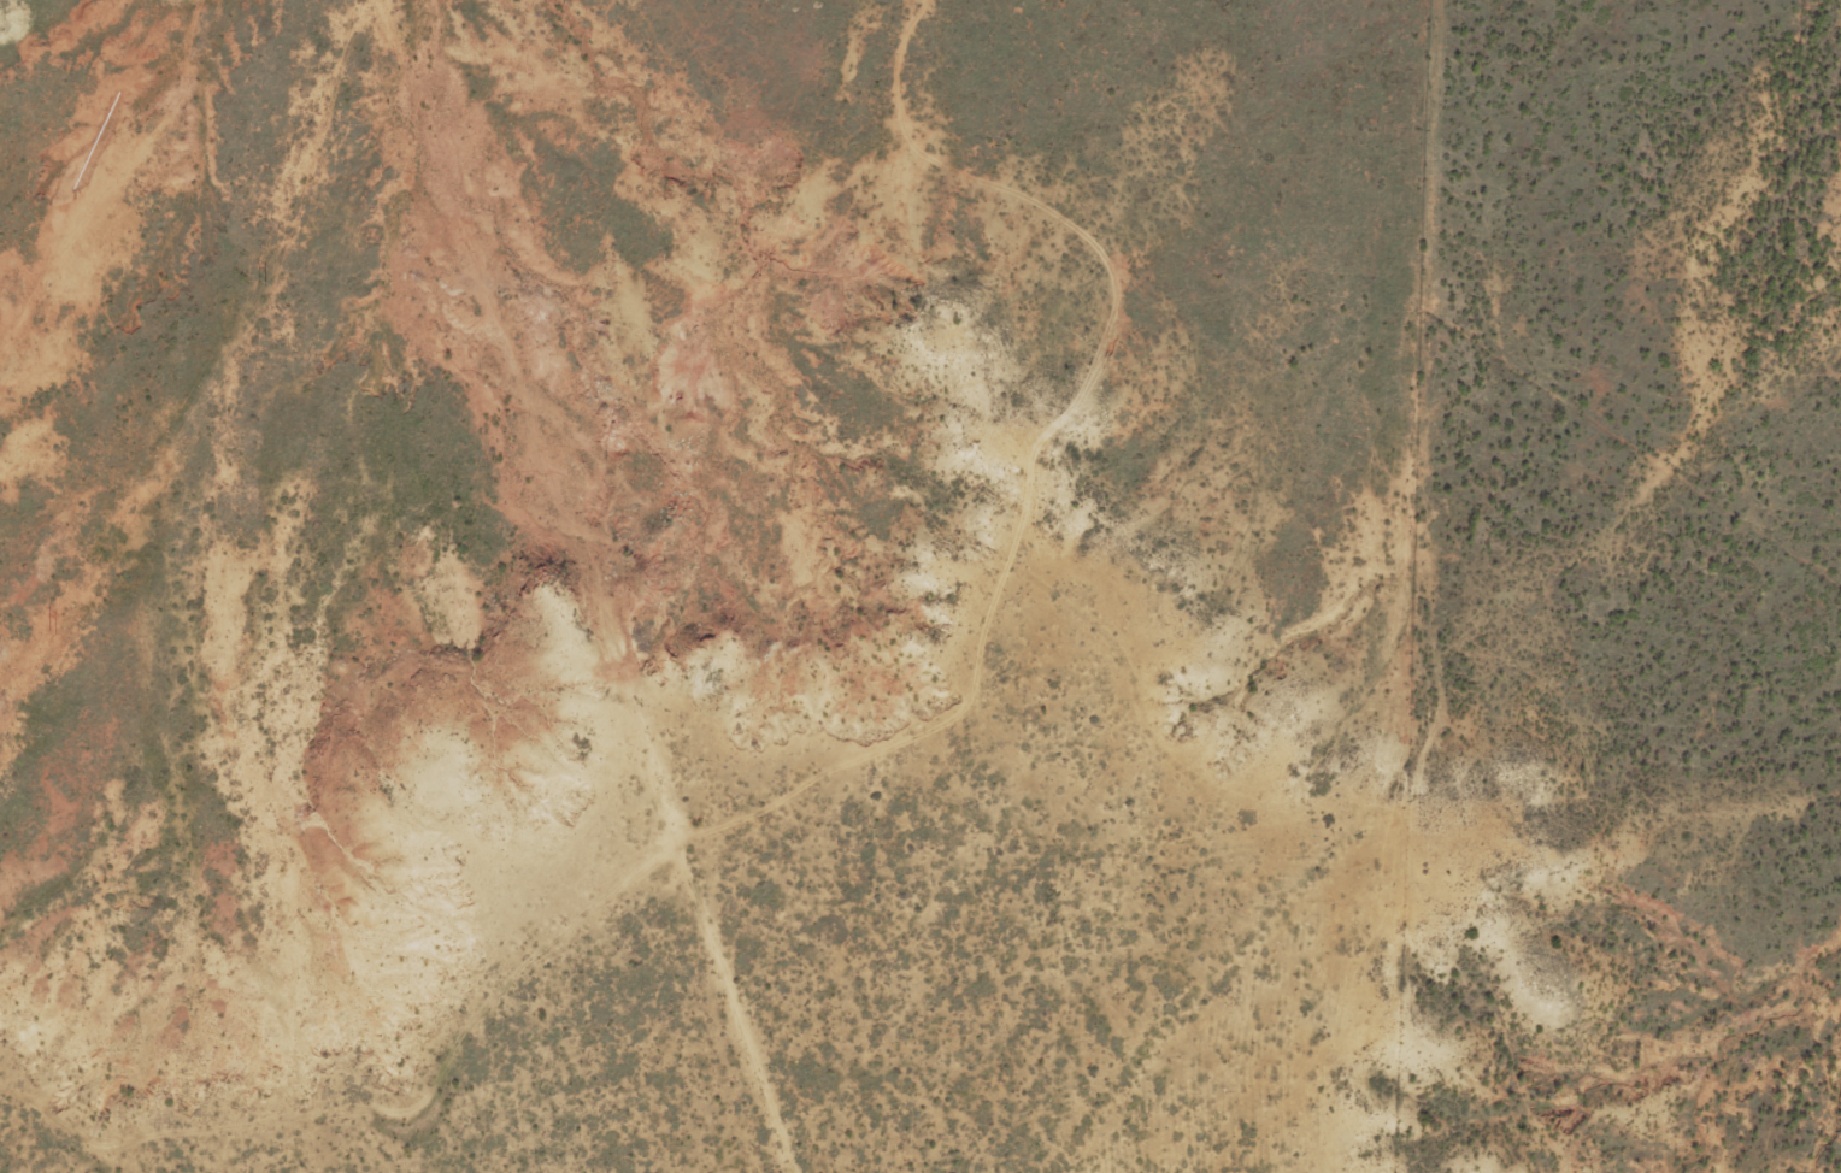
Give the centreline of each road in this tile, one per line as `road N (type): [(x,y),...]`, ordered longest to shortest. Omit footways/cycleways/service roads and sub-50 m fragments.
road 1 (track): [(217,1142),(165,1153),(145,1169),(75,1169),(0,1130)]

